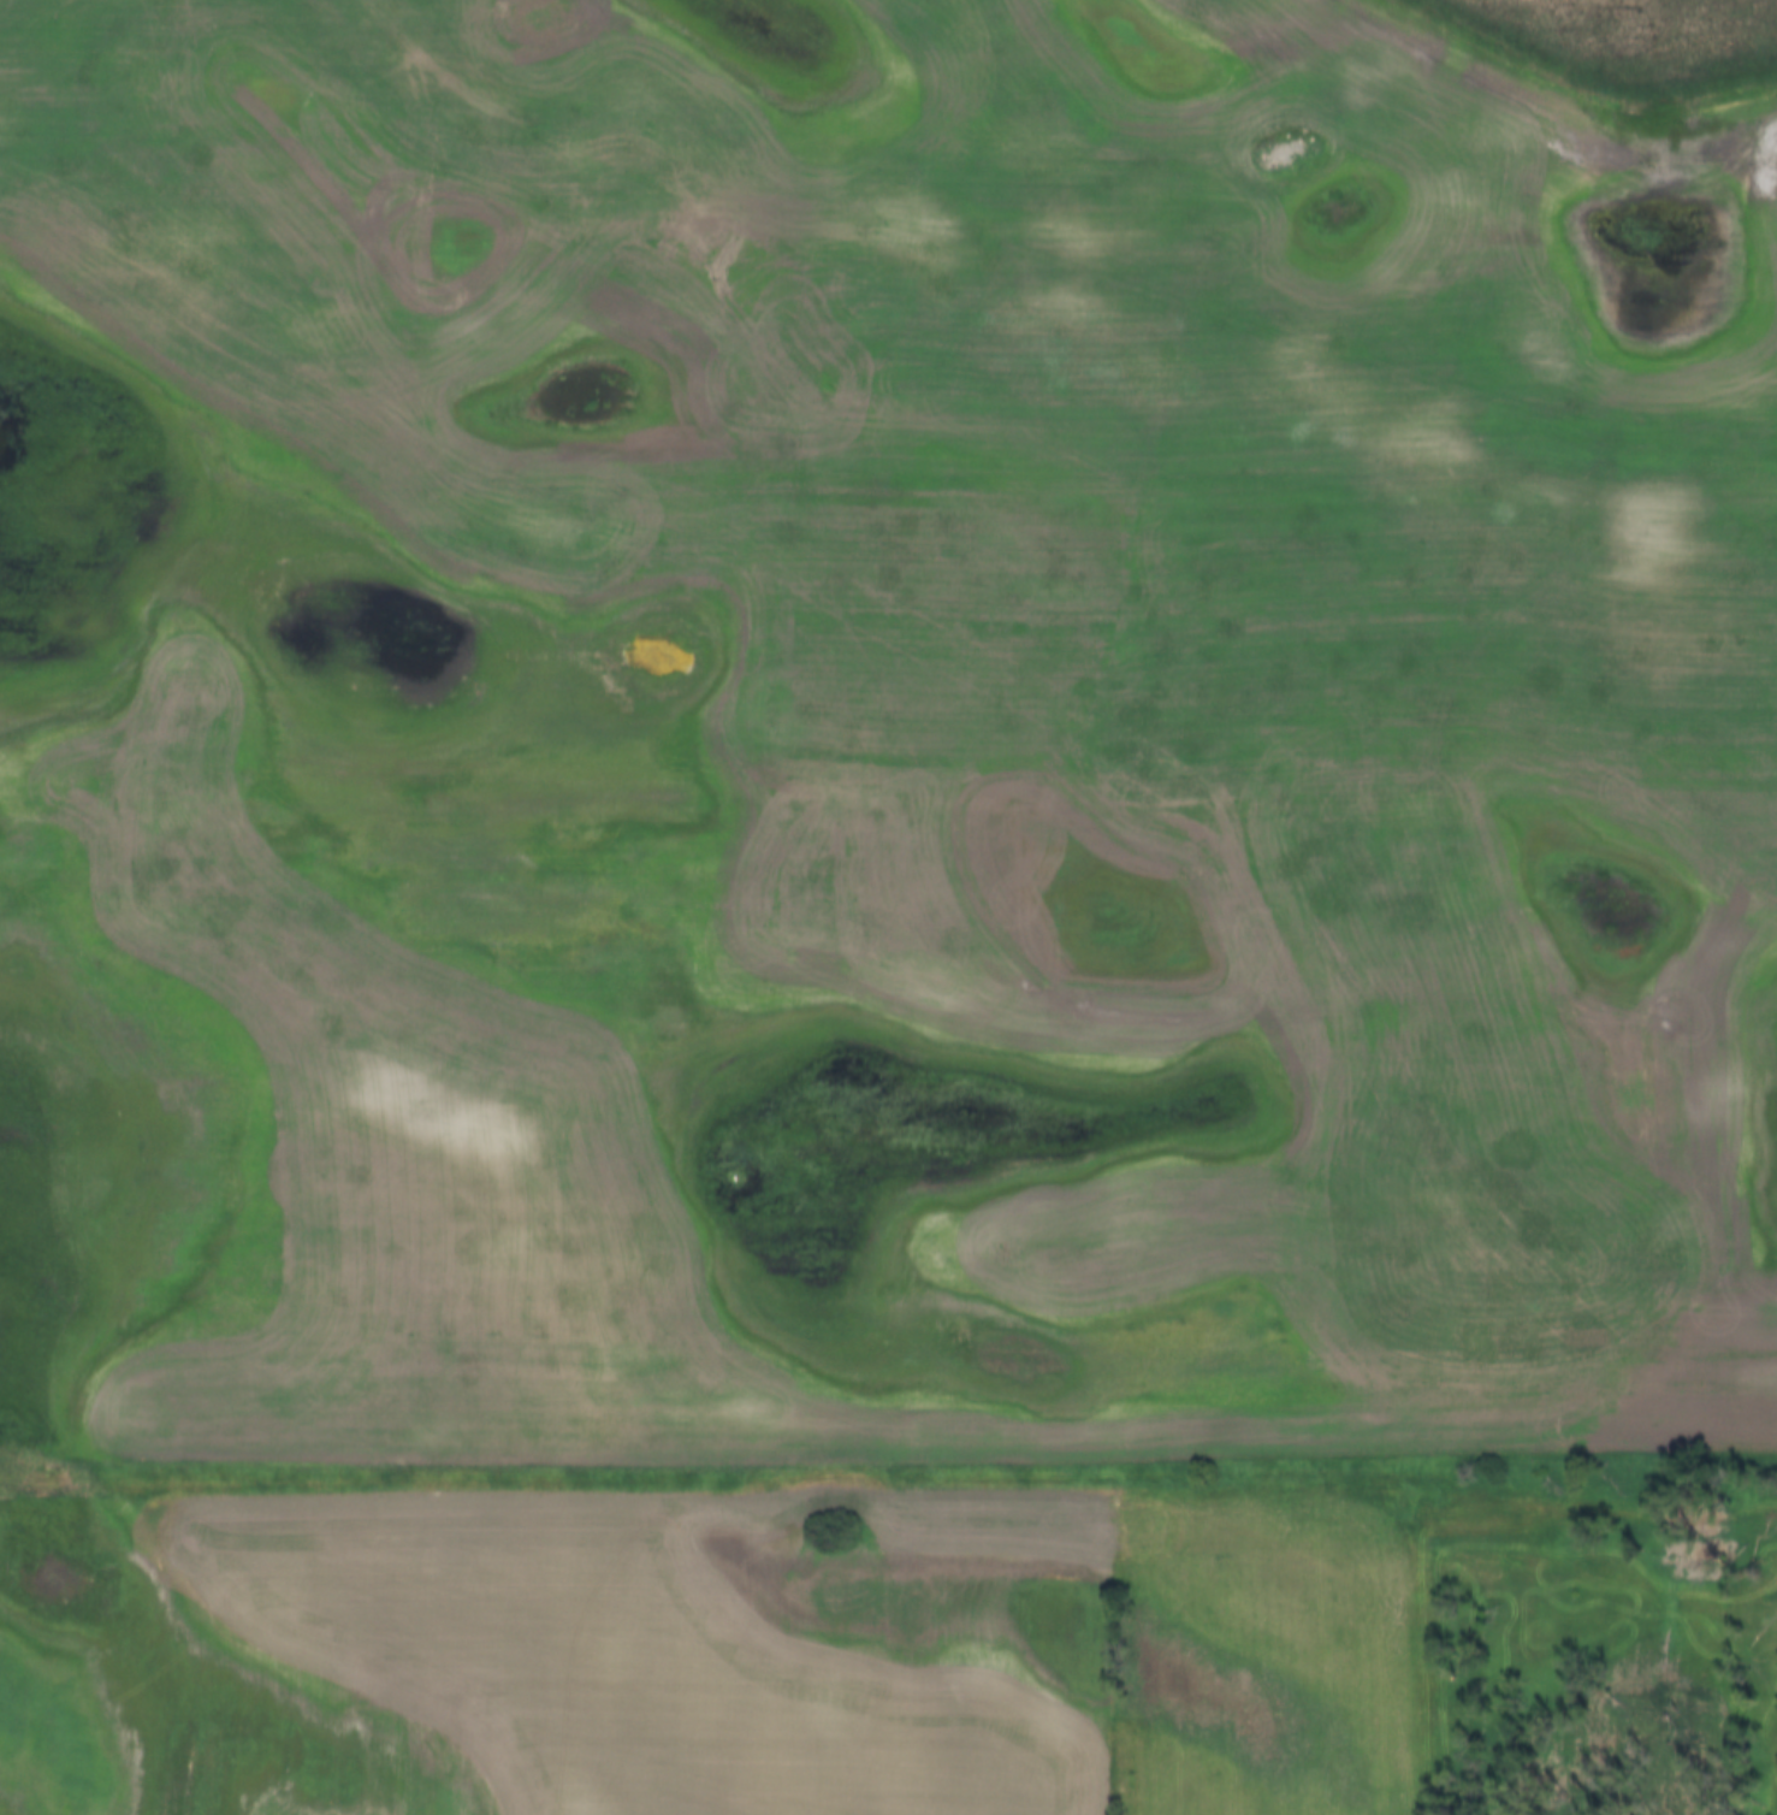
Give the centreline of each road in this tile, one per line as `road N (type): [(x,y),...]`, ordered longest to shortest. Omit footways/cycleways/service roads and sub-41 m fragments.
road 1 (track): [(1776,1568),(1641,1569),(1577,1527),(1427,1529),(1374,1479),(0,1488)]

